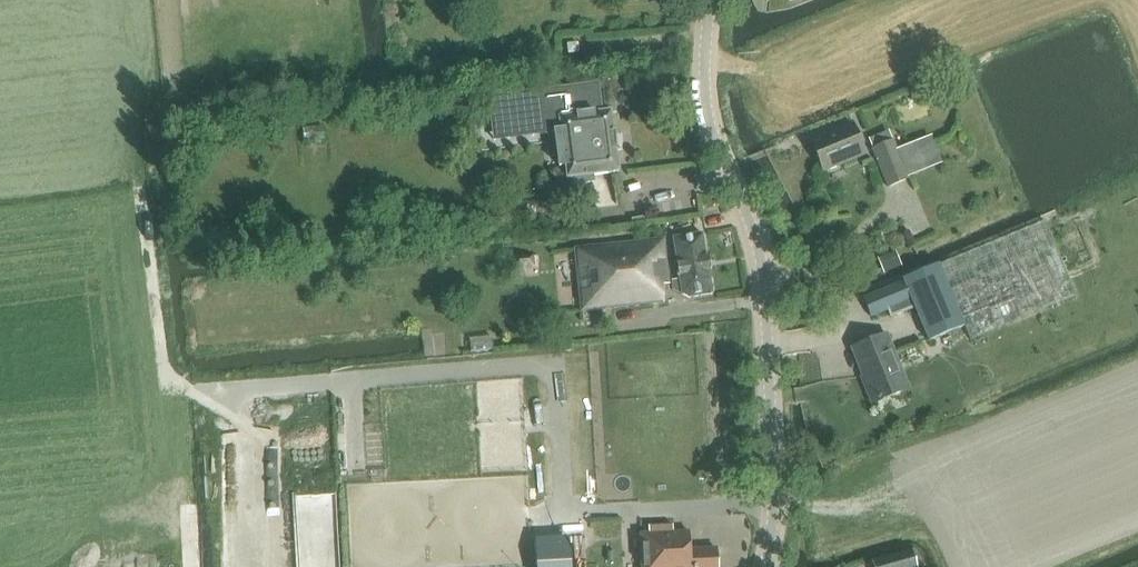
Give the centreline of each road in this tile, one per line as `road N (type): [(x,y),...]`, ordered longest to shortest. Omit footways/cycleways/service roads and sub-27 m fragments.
road 1 (tertiary): [(768,566),(776,533),(766,295),(755,224),(724,156),(709,89),(711,0)]
road 2 (track): [(1003,430),(834,510),(775,502)]
road 3 (track): [(917,36),(791,70),(709,63)]

